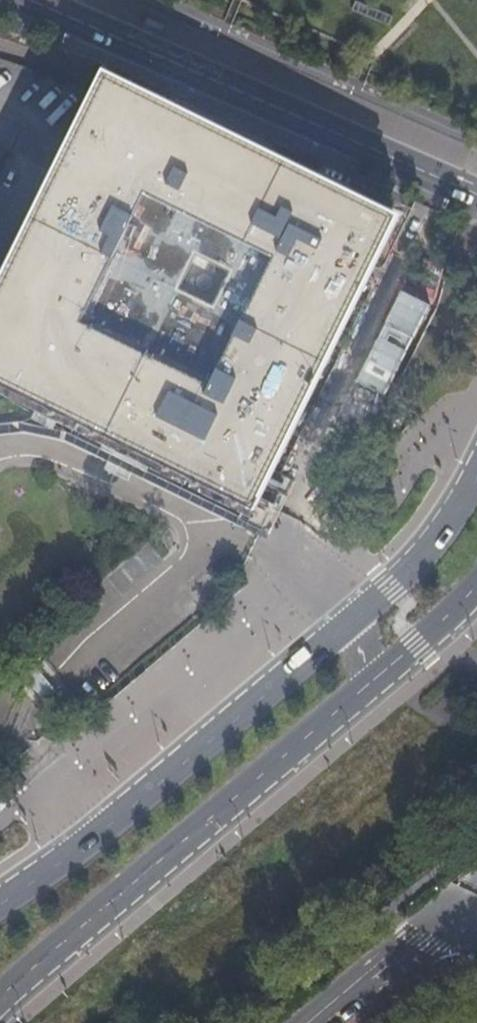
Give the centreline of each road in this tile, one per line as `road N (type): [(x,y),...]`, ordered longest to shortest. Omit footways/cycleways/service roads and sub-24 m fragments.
road 1 (secondary): [(0,1005),(373,683)]
road 2 (tertiary): [(30,0),(476,194)]
road 3 (secondary): [(345,632),(0,905)]
road 4 (unclassified): [(317,1022),(462,903),(476,911)]
road 5 (secondary): [(476,481),(435,546),(345,632)]
road 6 (motorway): [(348,0),(476,60)]
road 7 (secondary): [(373,683),(476,587)]

